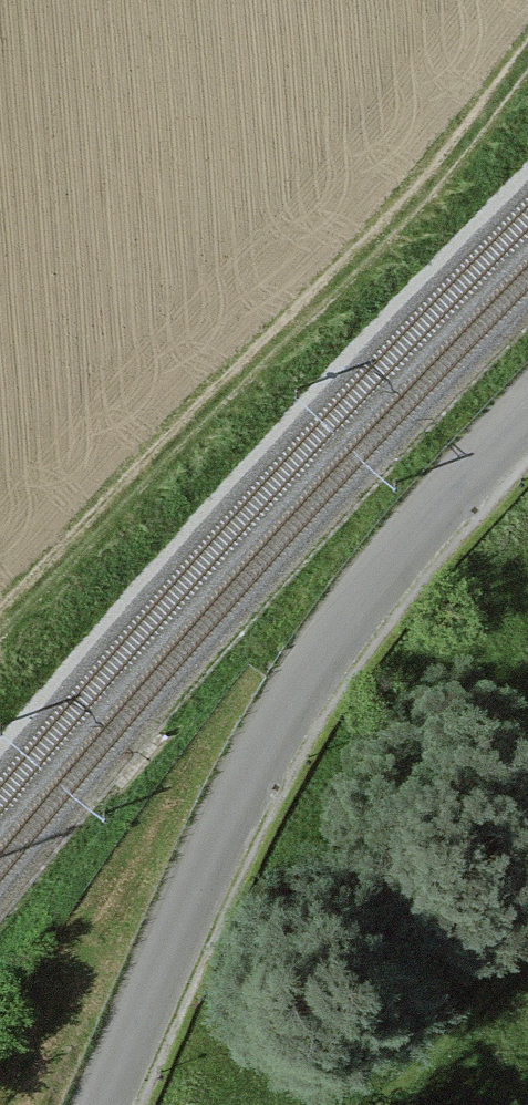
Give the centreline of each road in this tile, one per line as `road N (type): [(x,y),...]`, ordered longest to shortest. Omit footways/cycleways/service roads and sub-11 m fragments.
road 1 (unclassified): [(527,412),(392,558),(262,775),(108,1104)]
road 2 (track): [(0,636),(438,176),(527,52)]

